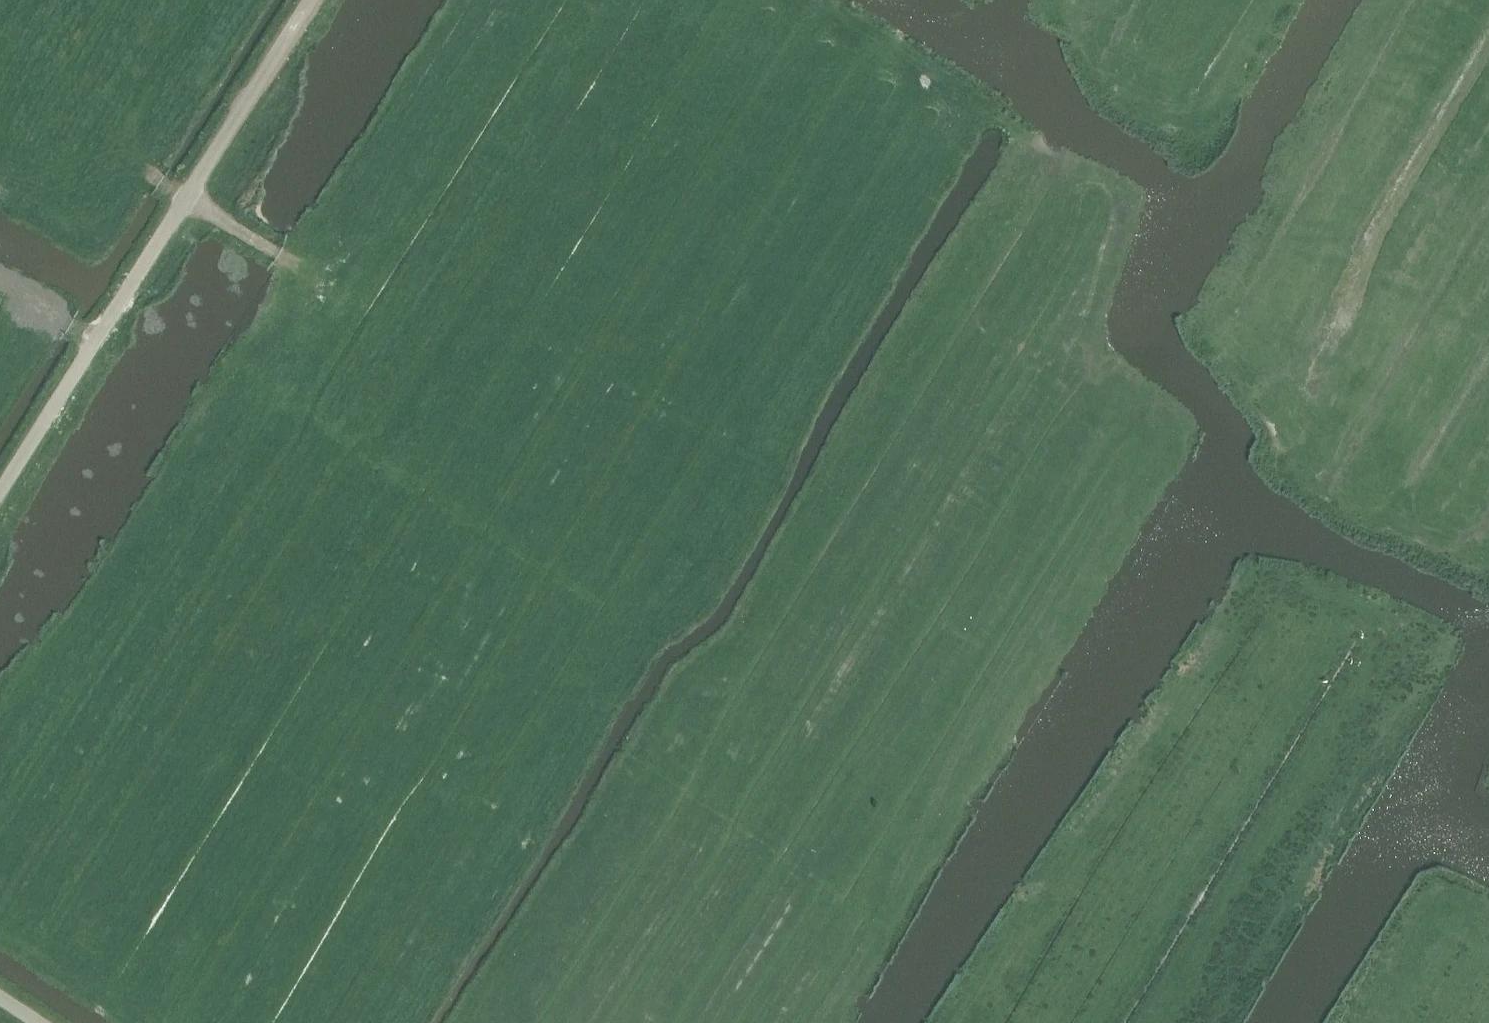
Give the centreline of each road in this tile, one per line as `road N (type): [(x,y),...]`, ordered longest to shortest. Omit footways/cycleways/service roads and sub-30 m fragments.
road 1 (unclassified): [(0,493),(312,0)]
road 2 (track): [(278,254),(150,174)]

